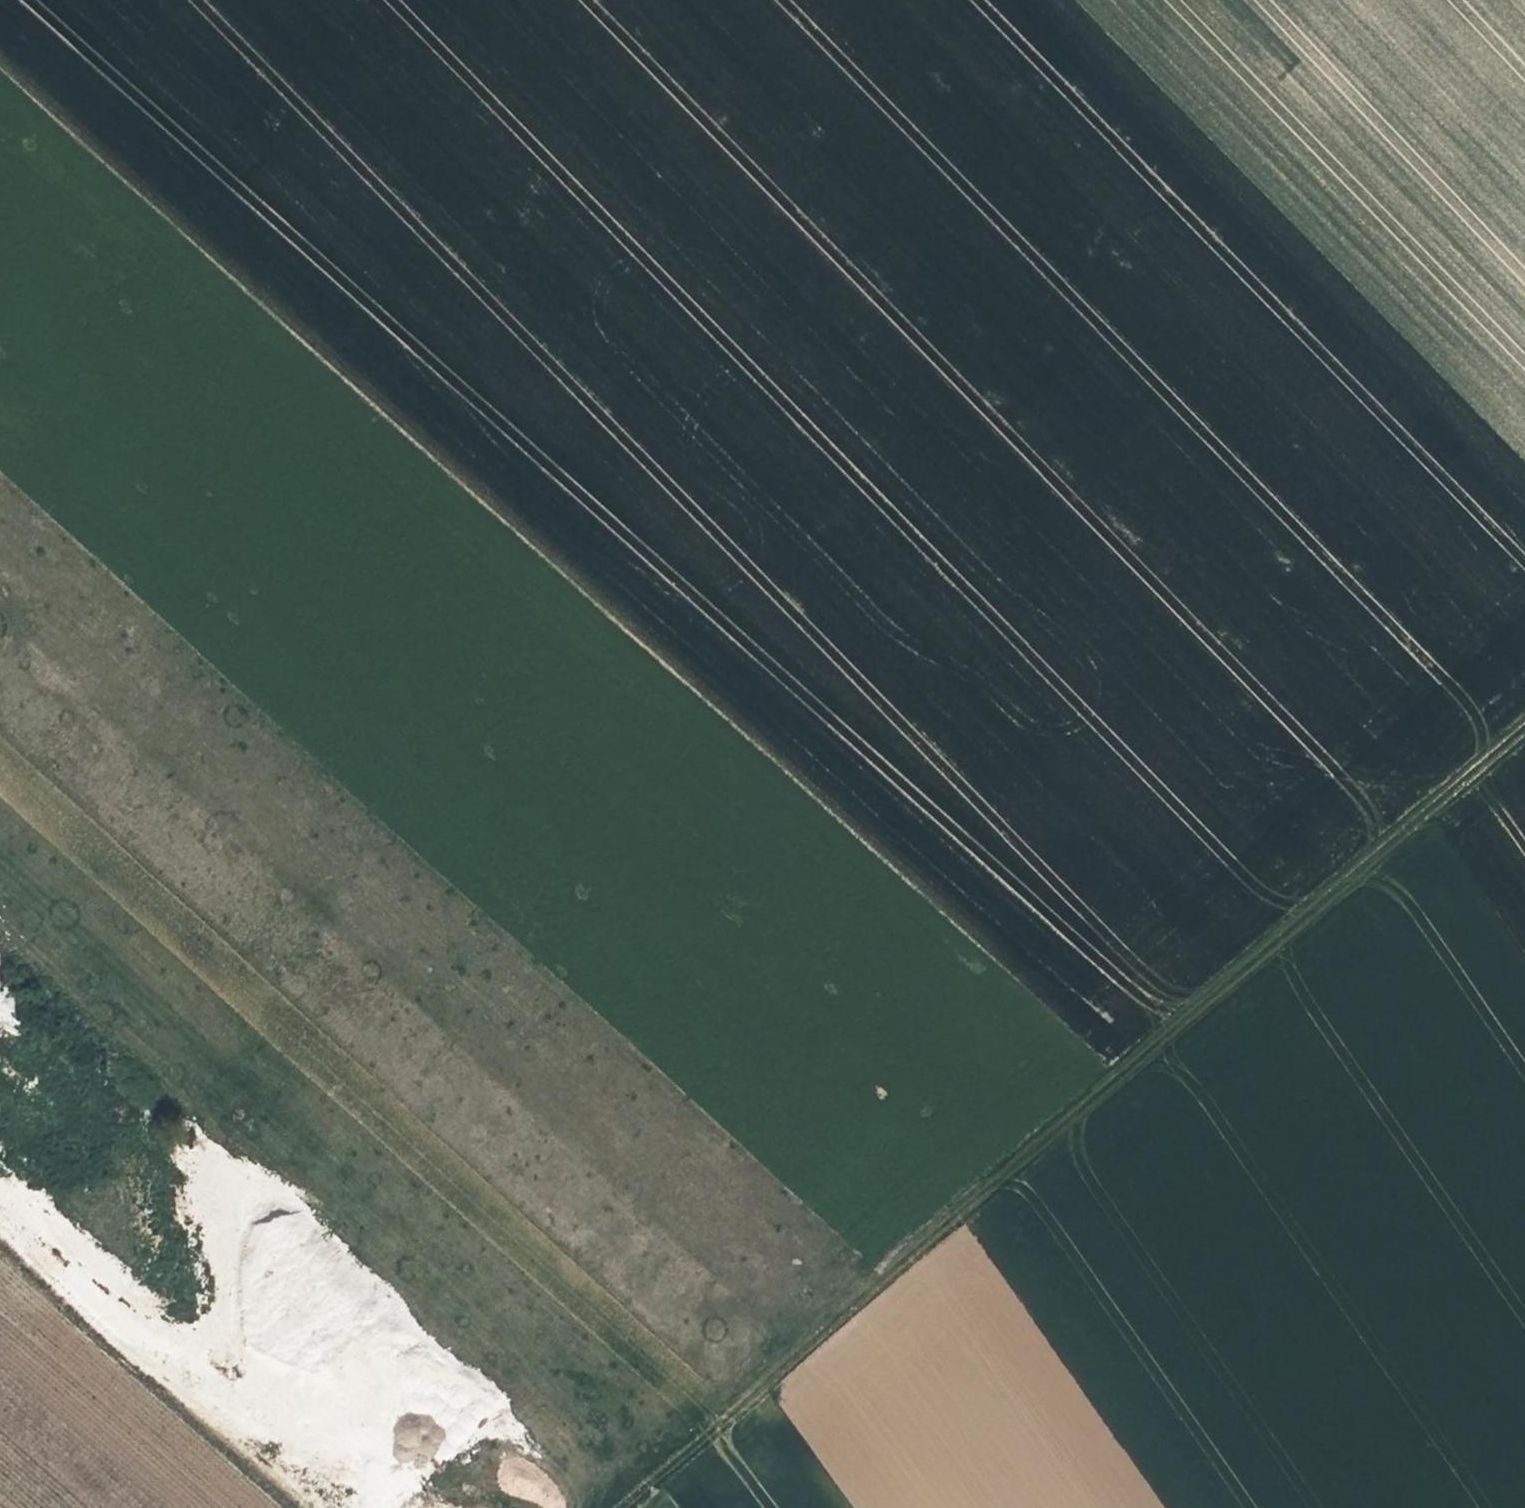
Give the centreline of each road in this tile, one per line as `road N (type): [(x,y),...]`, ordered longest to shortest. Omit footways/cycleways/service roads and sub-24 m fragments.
road 1 (track): [(1524,732),(624,1507)]

